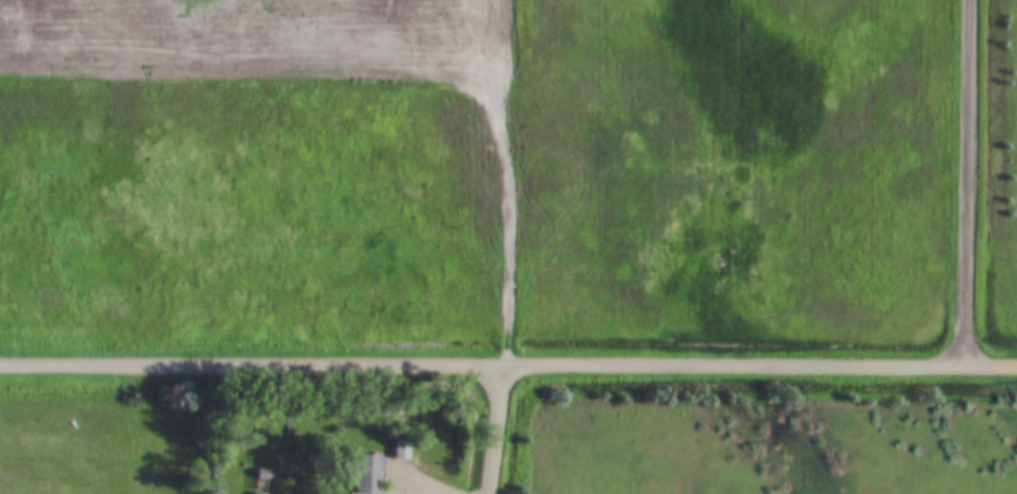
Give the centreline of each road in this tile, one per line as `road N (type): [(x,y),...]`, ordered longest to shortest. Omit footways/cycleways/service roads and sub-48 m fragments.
road 1 (residential): [(1016,368),(0,368)]
road 2 (track): [(969,368),(972,0)]
road 3 (residential): [(490,493),(505,367)]

